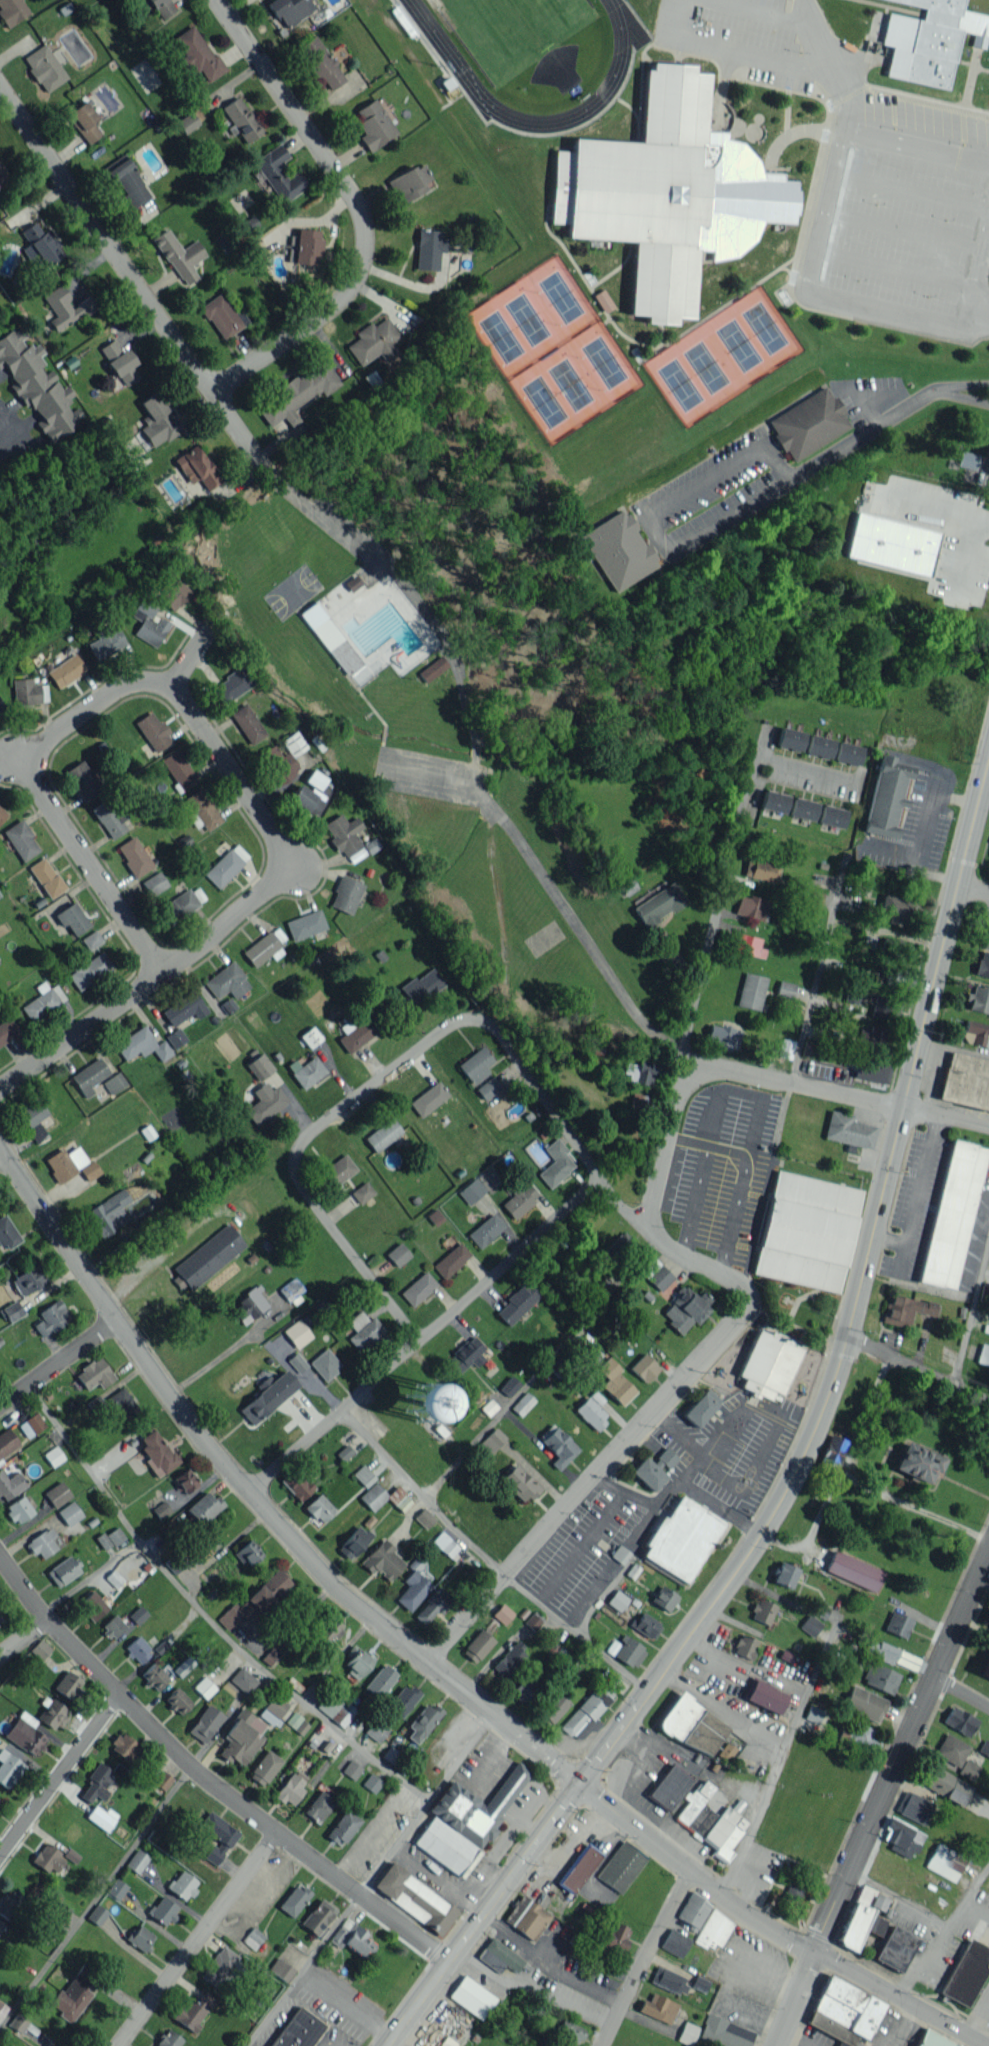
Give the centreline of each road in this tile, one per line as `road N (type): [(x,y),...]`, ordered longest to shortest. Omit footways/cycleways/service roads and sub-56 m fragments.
road 1 (residential): [(0,1150),(194,1432),(275,1525),(495,1716),(688,1867),(813,1952)]
road 2 (primary): [(983,765),(824,1399),(749,1547),(577,1780)]
road 3 (residential): [(442,1955),(198,1779),(123,1703),(0,1548)]
road 4 (residential): [(0,90),(250,447),(365,556)]
road 5 (residential): [(0,1084),(157,977),(284,875),(284,849),(162,684)]
road 6 (residential): [(763,730),(641,1228)]
road 7 (residential): [(214,393),(348,295),(365,244),(363,216),(216,0)]
road 8 (residential): [(426,1661),(753,1298)]
road 9 (residential): [(601,1177),(247,1490)]
road 10 (residential): [(473,1022),(456,1022),(304,1136),(289,1165),(418,1341)]
road 11 (residential): [(988,1547),(813,1952)]
road 12 (residential): [(753,1298),(641,1228),(497,1036),(473,1022)]
road 13 (primary): [(577,1780),(374,2045)]
road 14 (residential): [(682,1052),(988,1127)]
road 15 (residential): [(118,2045),(275,1833)]
road 16 (residential): [(157,977),(29,774),(28,751)]
road 17 (residential): [(116,1693),(0,1858)]
road 18 (residential): [(688,1867),(600,2045)]
road 19 (residential): [(813,1952),(986,2045)]
road 20 (residential): [(508,1571),(650,1690)]
road 21 (residential): [(893,1997),(988,1861)]
road 22 (residential): [(988,1402),(844,1335)]
road 23 (residential): [(28,751),(120,688),(147,678),(162,684)]
road 24 (residential): [(0,1407),(115,1320)]

